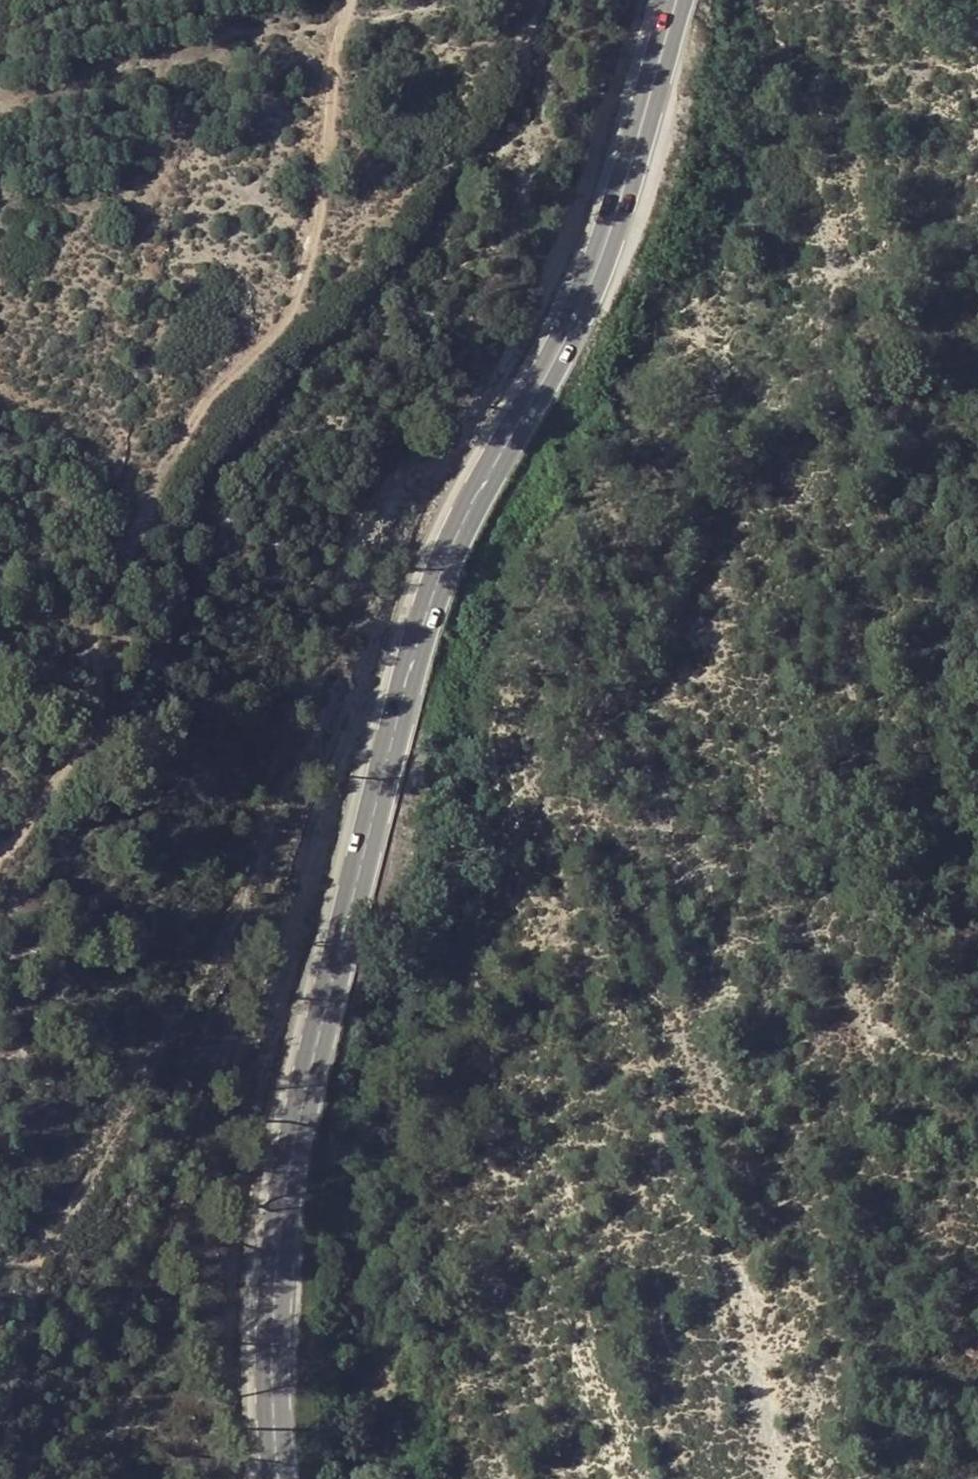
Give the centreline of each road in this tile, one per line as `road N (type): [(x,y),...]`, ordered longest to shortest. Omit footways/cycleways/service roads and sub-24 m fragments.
road 1 (primary): [(286,1478),(273,1320),(307,1097),(375,824),(404,647),(455,520),(588,312),(632,189),(684,0)]
road 2 (track): [(0,856),(31,827),(90,724),(93,627),(112,564),(198,413),(287,319),(303,281),(350,0)]

